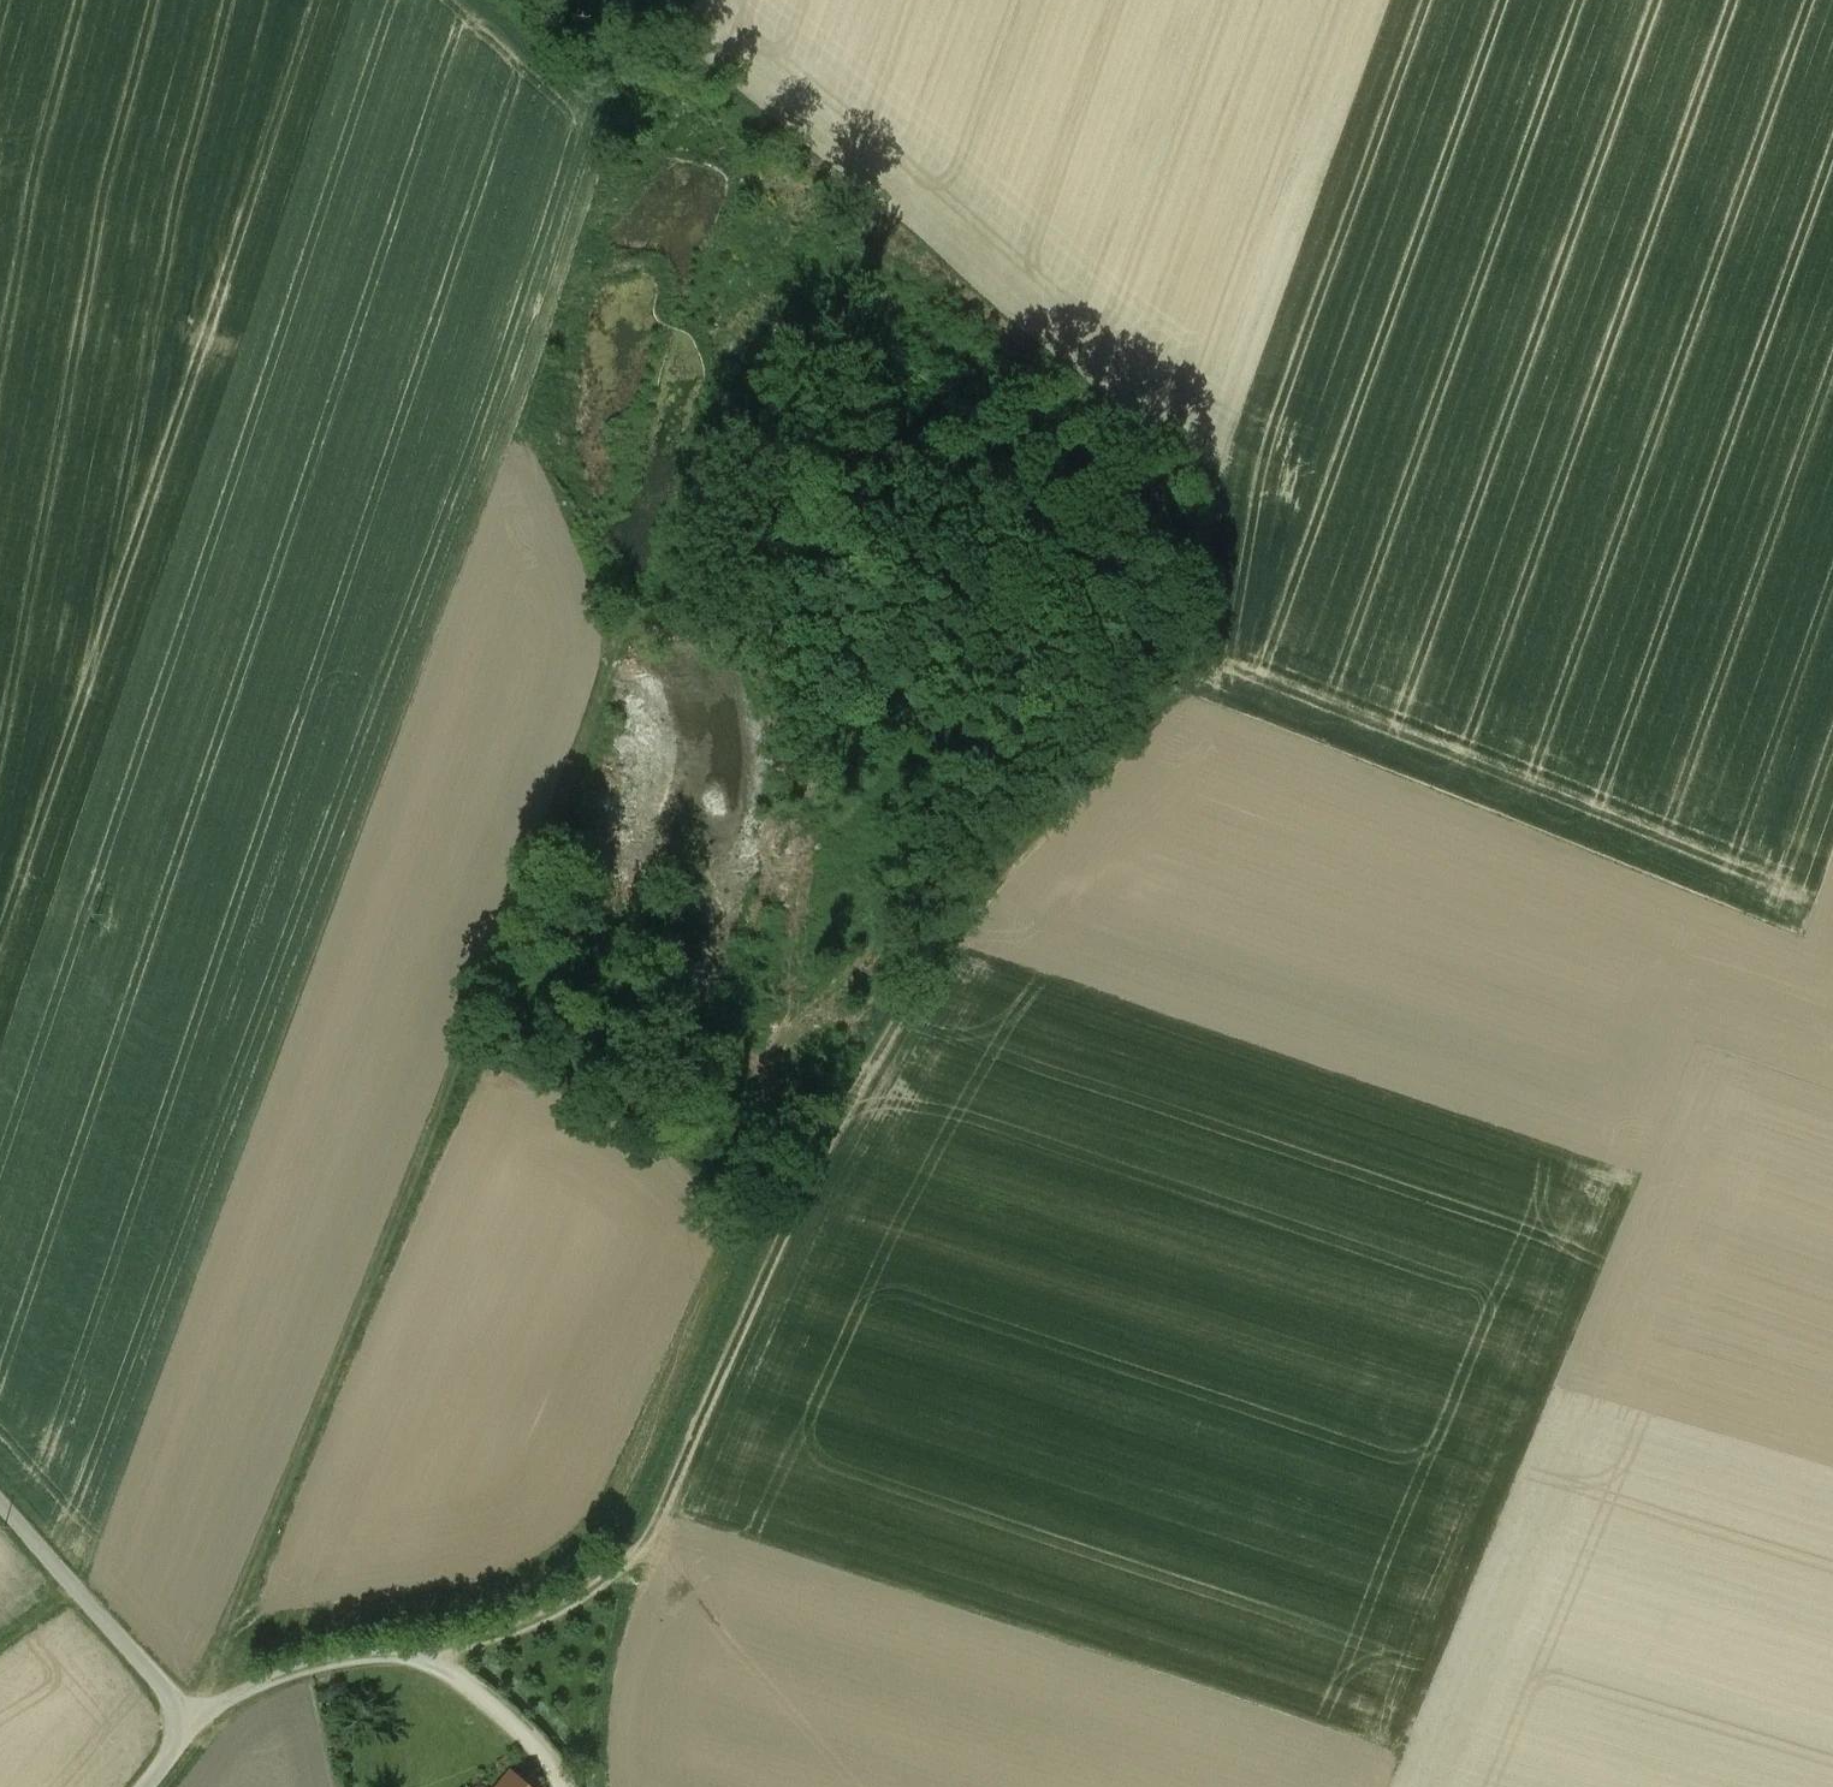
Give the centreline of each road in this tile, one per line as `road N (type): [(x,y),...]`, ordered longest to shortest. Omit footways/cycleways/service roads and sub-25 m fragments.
road 1 (track): [(774,1237),(662,1517),(570,1606),(414,1656)]
road 2 (residential): [(0,1506),(179,1713),(179,1740),(139,1786)]

